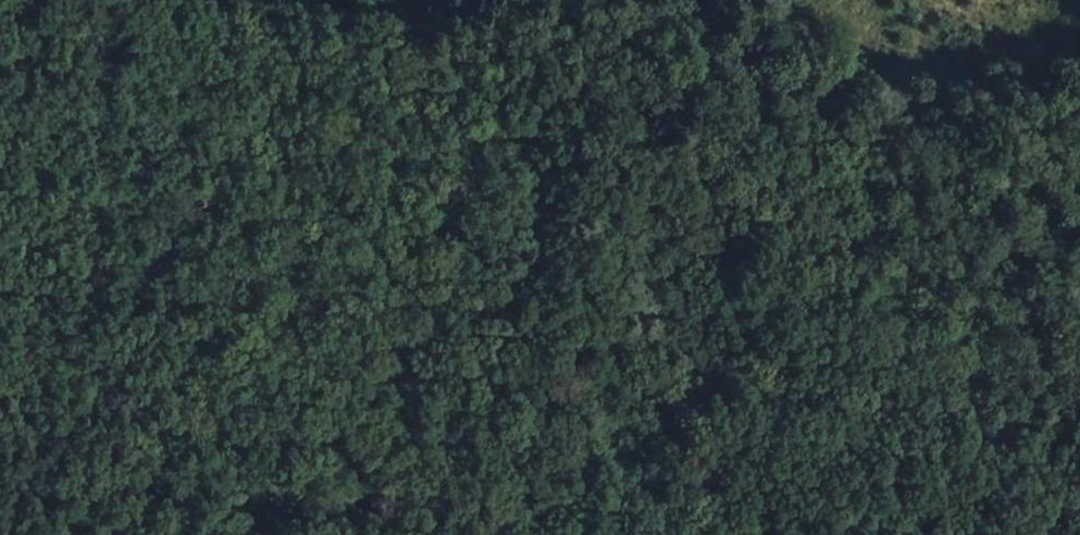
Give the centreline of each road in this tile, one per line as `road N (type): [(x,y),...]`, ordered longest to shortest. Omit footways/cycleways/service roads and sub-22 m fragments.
road 1 (track): [(1079,335),(960,164),(955,138),(968,113),(1043,112),(1079,103)]

